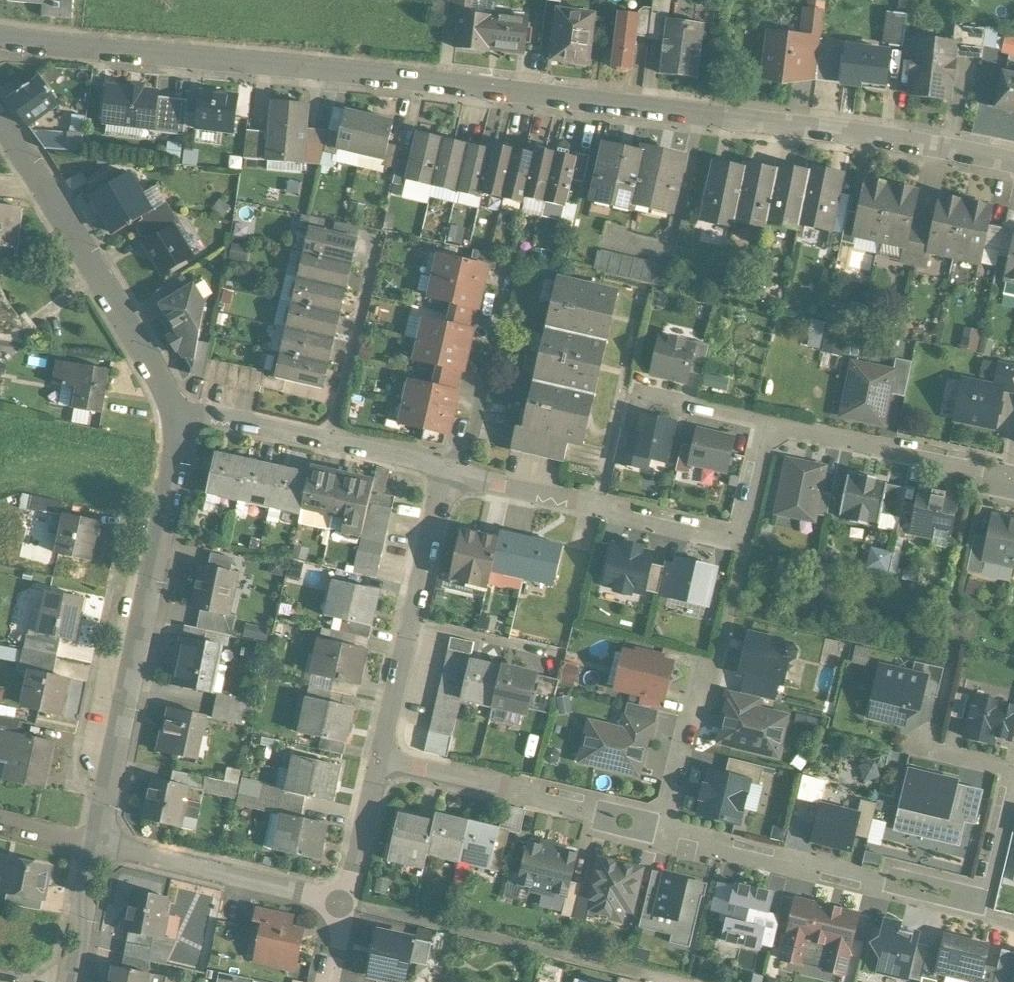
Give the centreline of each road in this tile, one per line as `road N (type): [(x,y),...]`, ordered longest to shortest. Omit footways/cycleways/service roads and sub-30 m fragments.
road 1 (residential): [(1013,160),(403,76),(0,37)]
road 2 (residential): [(1013,779),(982,912),(681,837),(667,825)]
road 3 (residential): [(175,421),(169,495),(95,842)]
road 4 (residential): [(446,470),(743,541),(769,422)]
road 5 (residential): [(0,121),(120,309),(175,421)]
road 6 (residential): [(446,470),(380,757)]
road 7 (residential): [(175,421),(201,414),(446,470)]
road 8 (residential): [(343,904),(95,842)]
road 9 (residential): [(769,422),(1013,483)]
road 10 (residential): [(667,825),(714,663)]
road 11 (residential): [(529,791),(380,757)]
road 12 (residential): [(380,757),(343,904)]
road 13 (residential): [(630,389),(769,422)]
road 14 (residential): [(667,825),(529,791)]
road 15 (residential): [(95,842),(67,981)]

